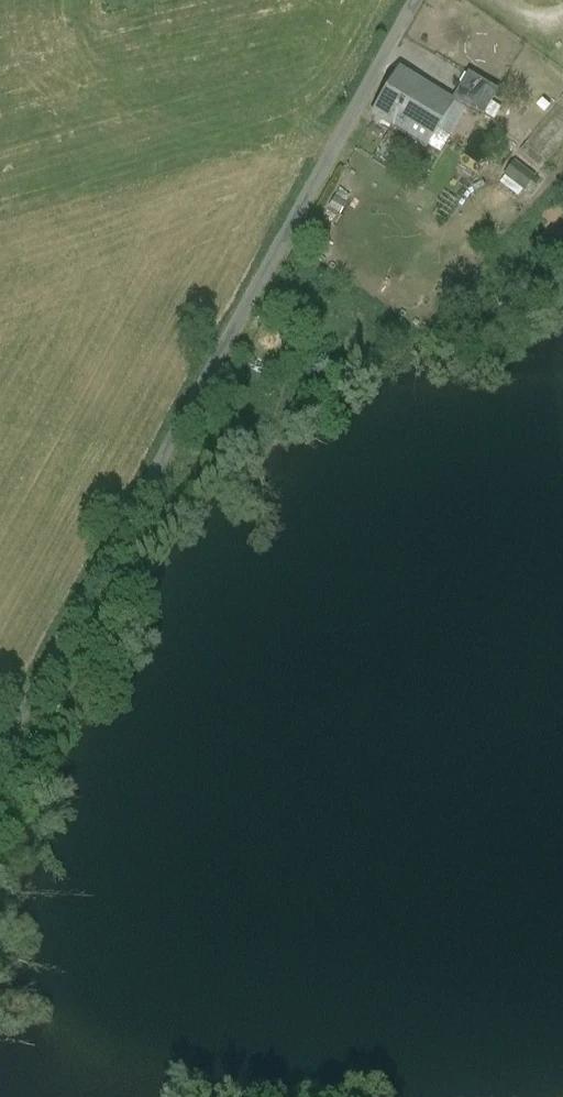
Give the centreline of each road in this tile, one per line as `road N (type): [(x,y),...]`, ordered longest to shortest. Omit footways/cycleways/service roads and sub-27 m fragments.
road 1 (unclassified): [(413,0),(0,750)]

